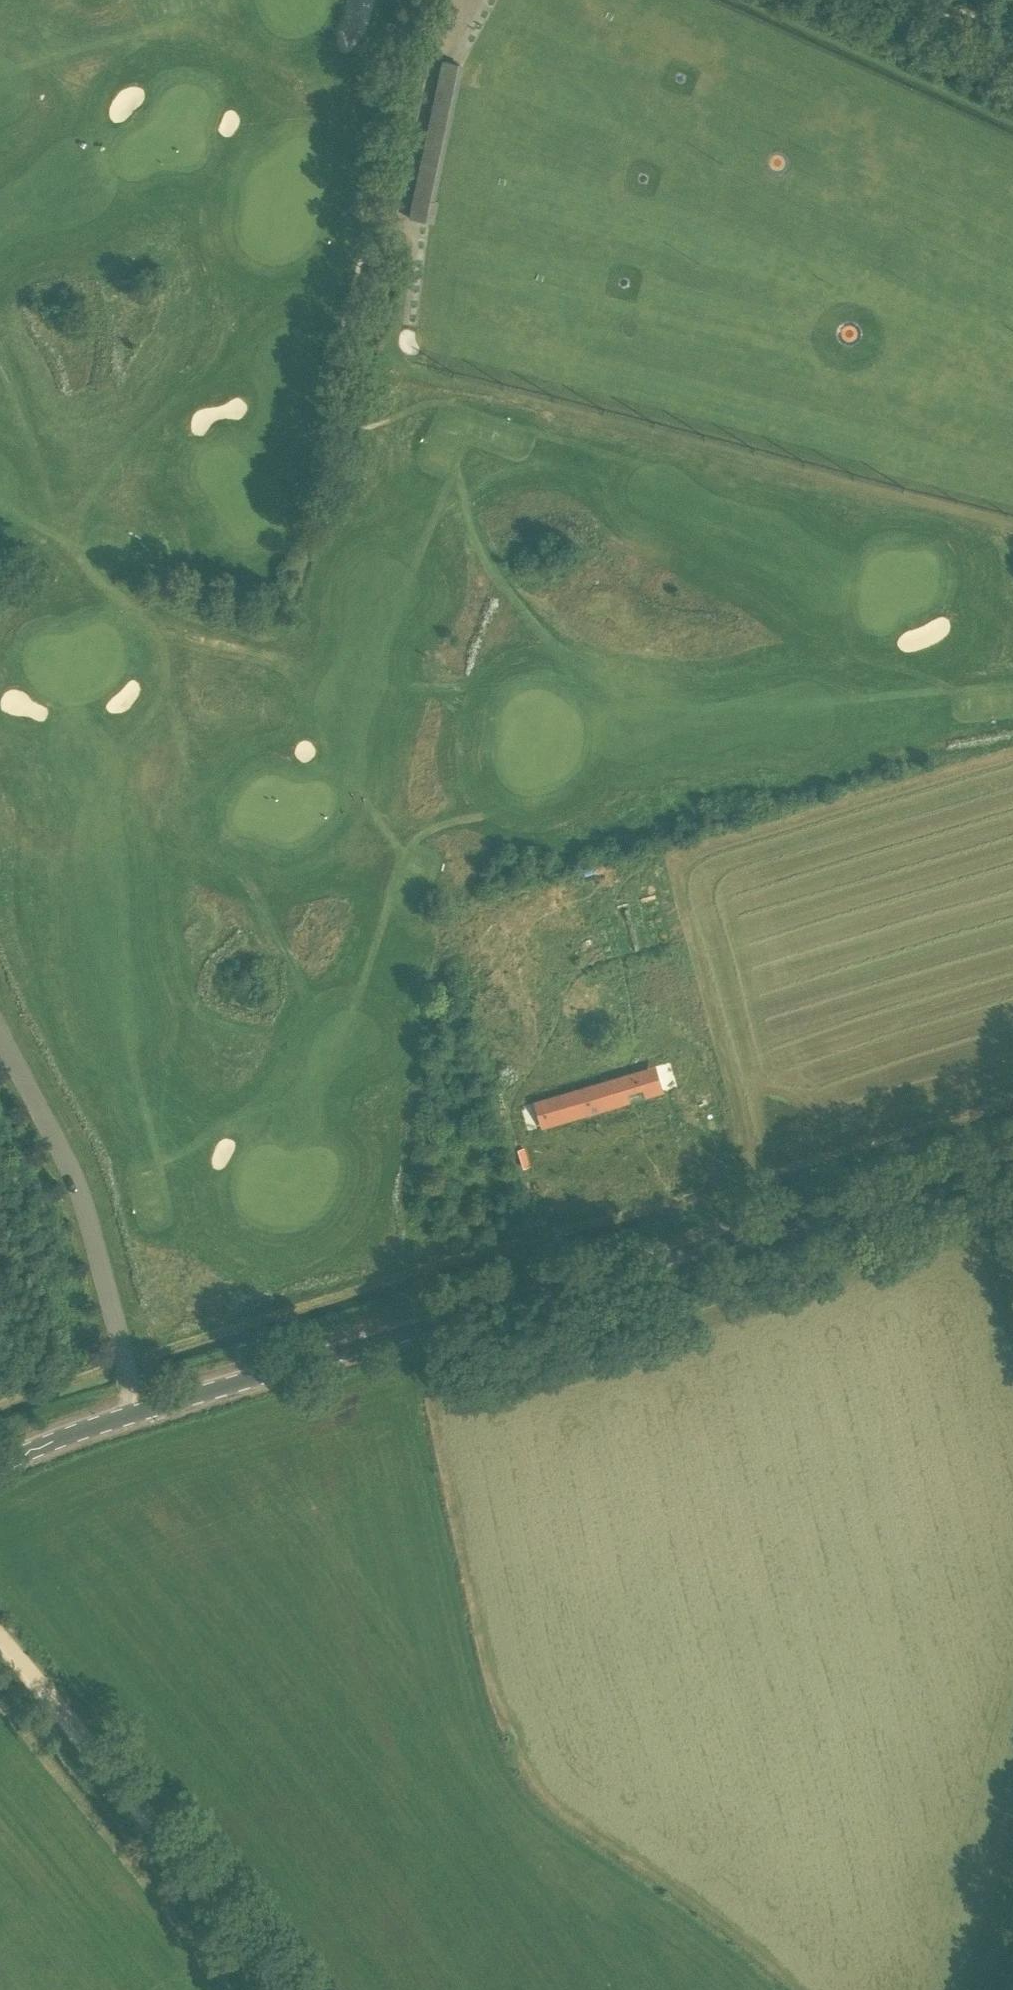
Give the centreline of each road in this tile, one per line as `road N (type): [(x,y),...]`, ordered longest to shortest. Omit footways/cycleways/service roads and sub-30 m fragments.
road 1 (tertiary): [(0,1461),(142,1409),(1012,1153)]
road 2 (track): [(292,1989),(0,1632)]
road 3 (track): [(1012,49),(900,0)]

